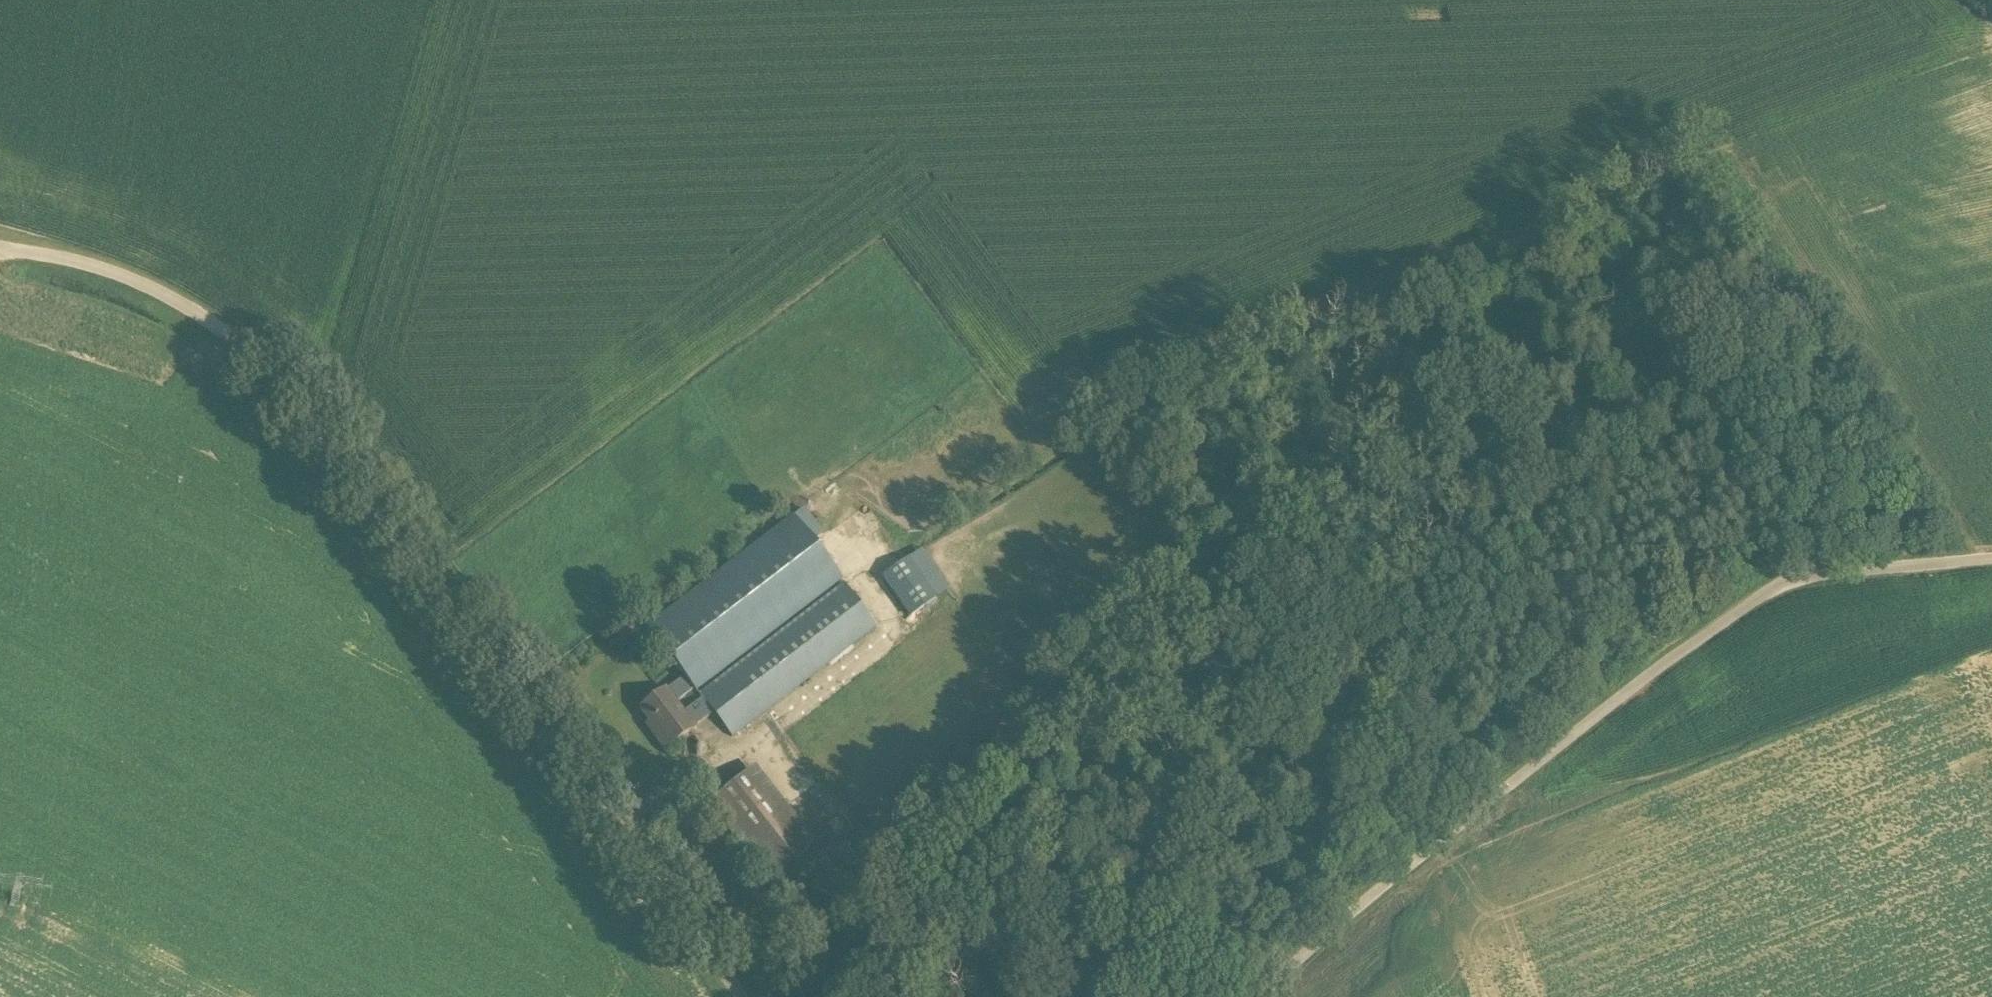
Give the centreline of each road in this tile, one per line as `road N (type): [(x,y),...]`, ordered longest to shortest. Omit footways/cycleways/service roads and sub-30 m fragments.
road 1 (unclassified): [(738,996),(275,380),(223,329),(164,298),(78,265),(0,249)]
road 2 (unclassified): [(1260,996),(1488,795),(1711,616),(1795,574),(1991,561)]

